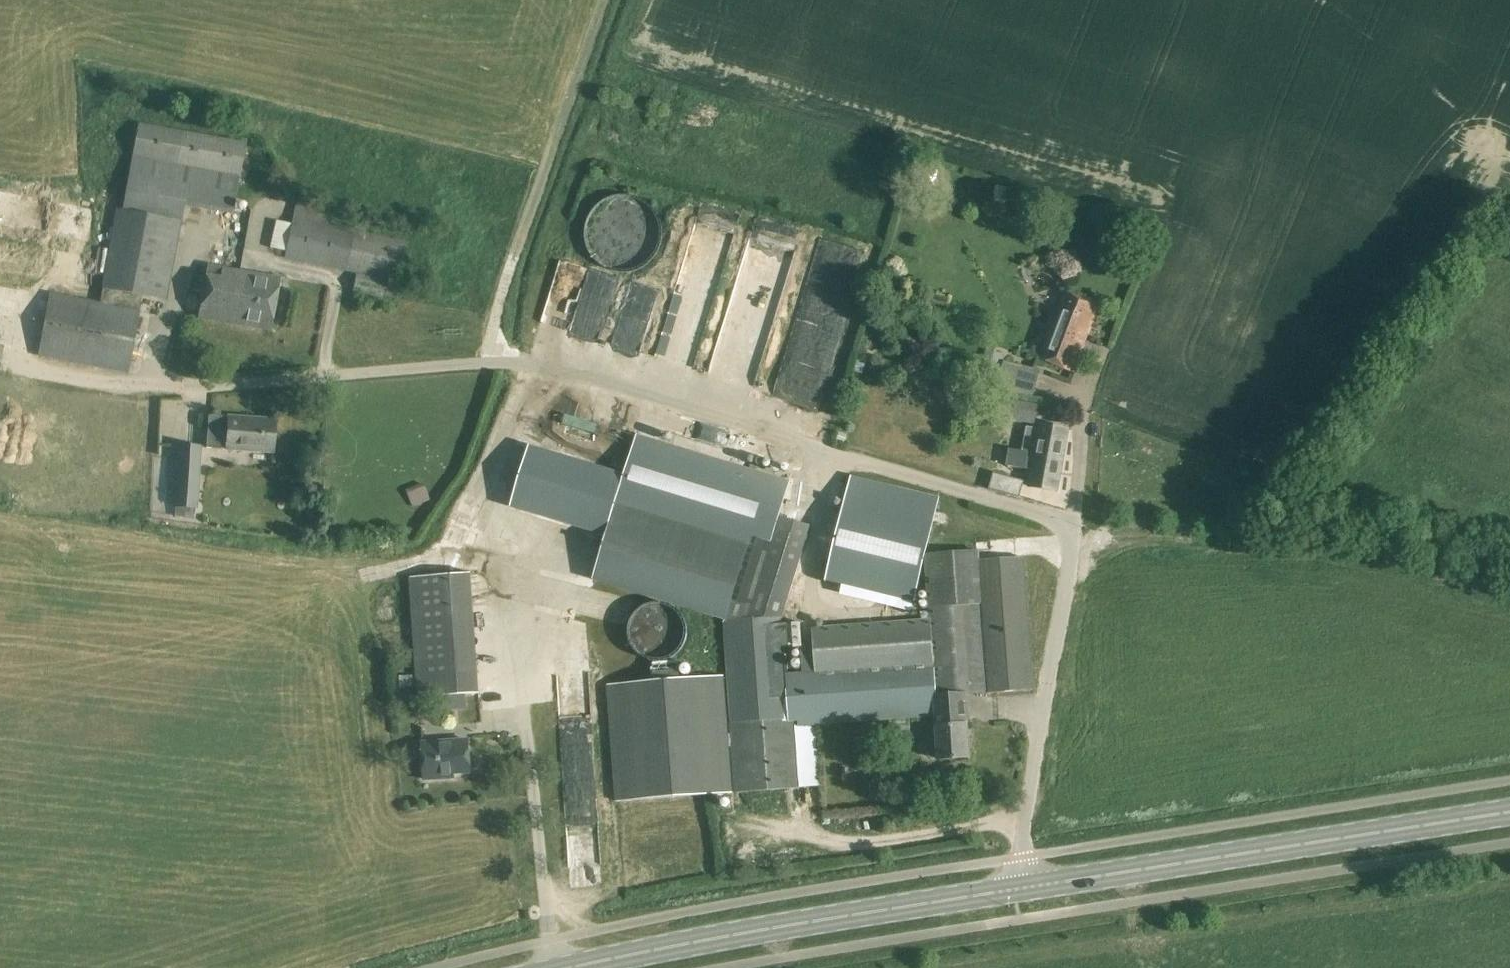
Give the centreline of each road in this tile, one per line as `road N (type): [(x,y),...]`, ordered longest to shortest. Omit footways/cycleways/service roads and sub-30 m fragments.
road 1 (unclassified): [(1016,893),(1070,562),(1069,543),(1038,516),(548,370),(468,366),(197,389)]
road 2 (secondary): [(1509,814),(1016,893)]
road 3 (secondary): [(1016,893),(585,967)]

